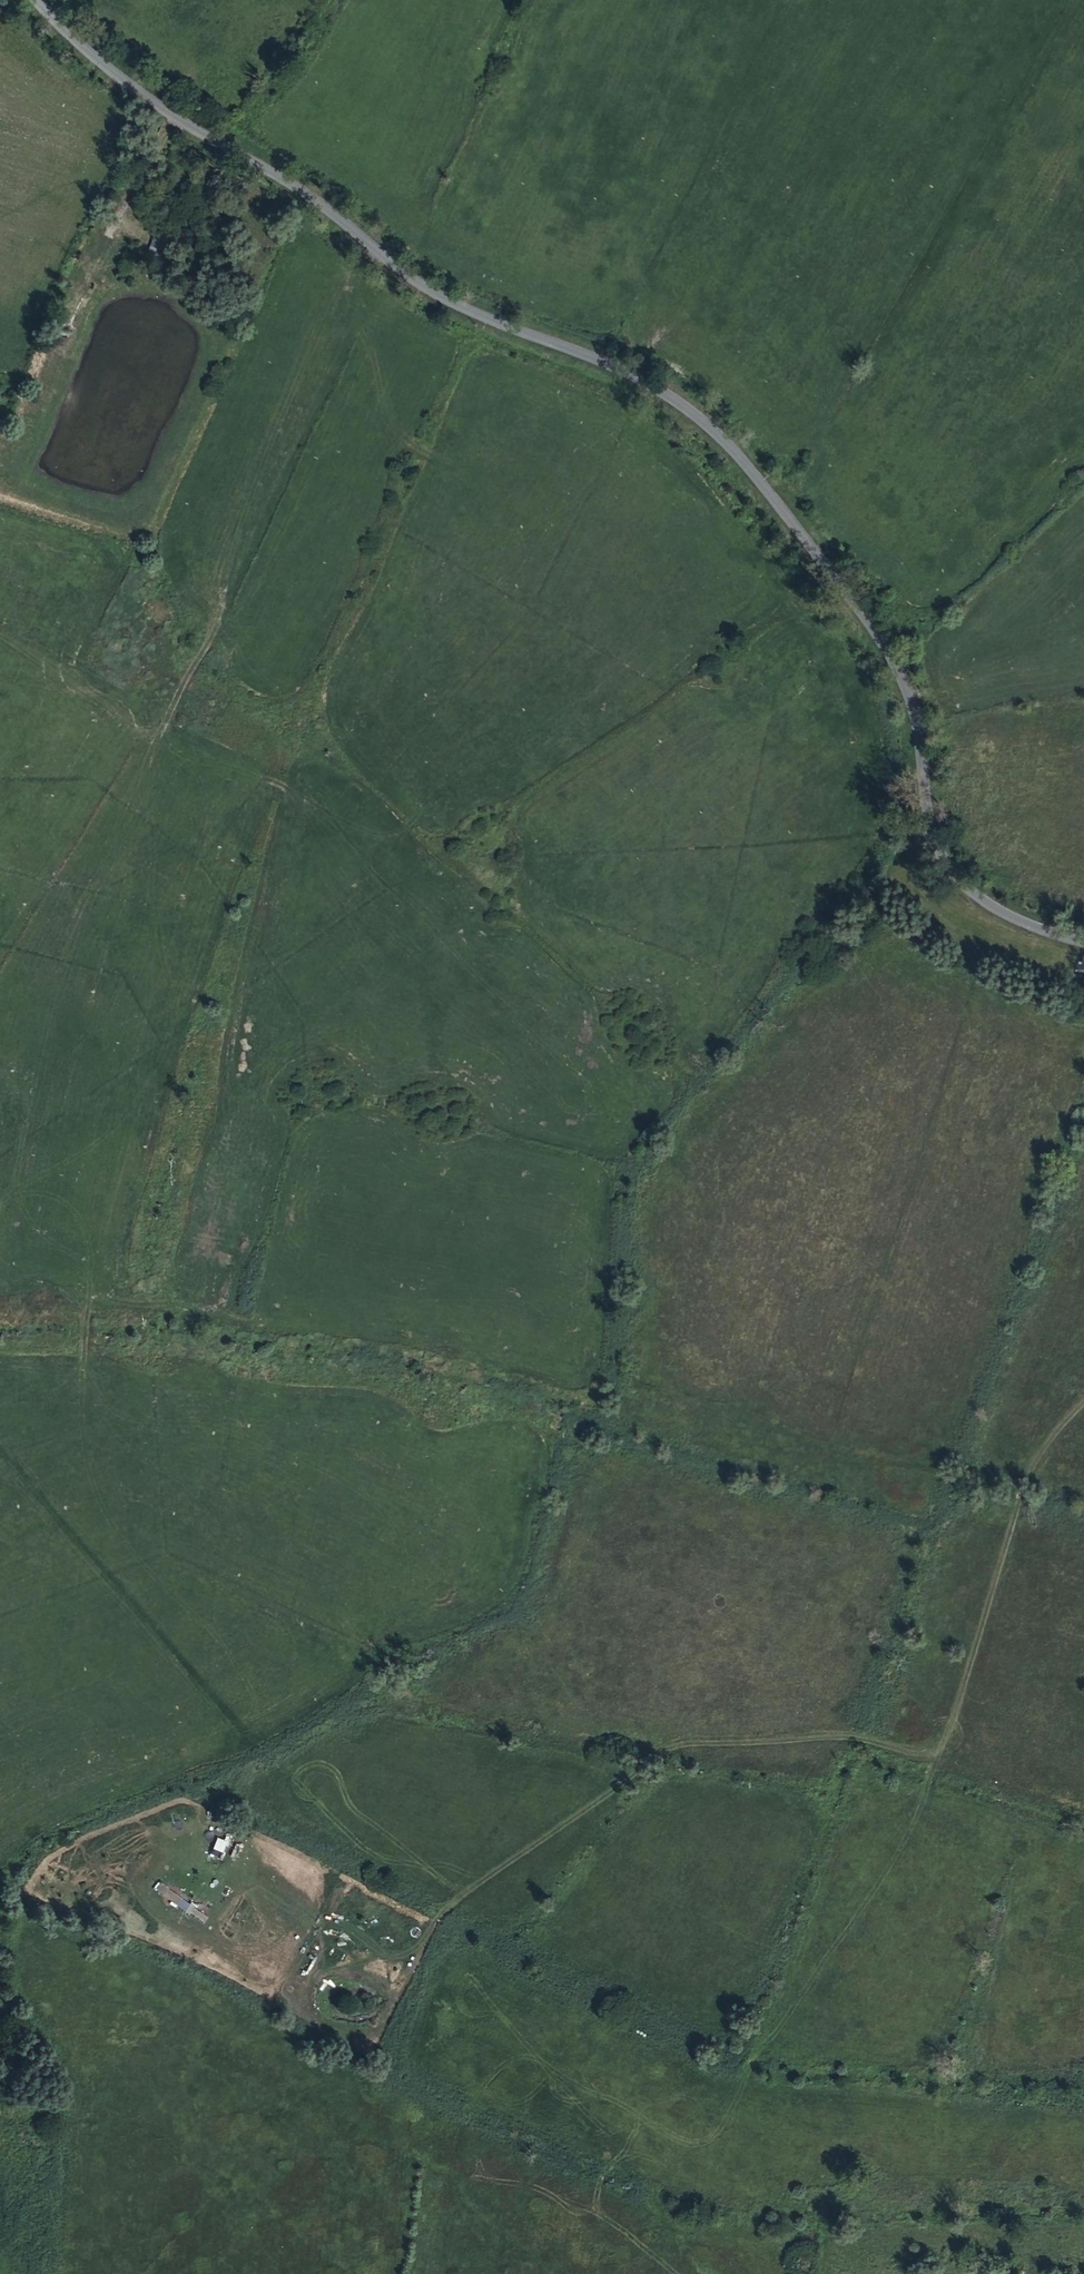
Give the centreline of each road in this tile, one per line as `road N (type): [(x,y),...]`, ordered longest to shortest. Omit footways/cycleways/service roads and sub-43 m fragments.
road 1 (unclassified): [(1083,945),(984,908),(955,879),(931,839),(902,707),(849,597),(743,454),(599,362),(485,323),(386,263),(146,102),(28,0)]

